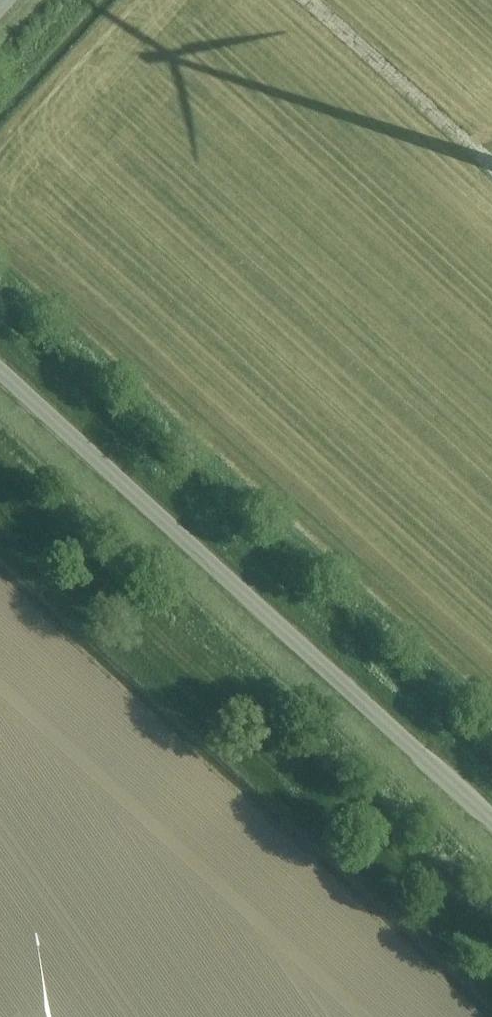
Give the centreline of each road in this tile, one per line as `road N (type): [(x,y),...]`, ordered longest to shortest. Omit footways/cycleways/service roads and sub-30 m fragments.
road 1 (unclassified): [(491,824),(0,376)]

